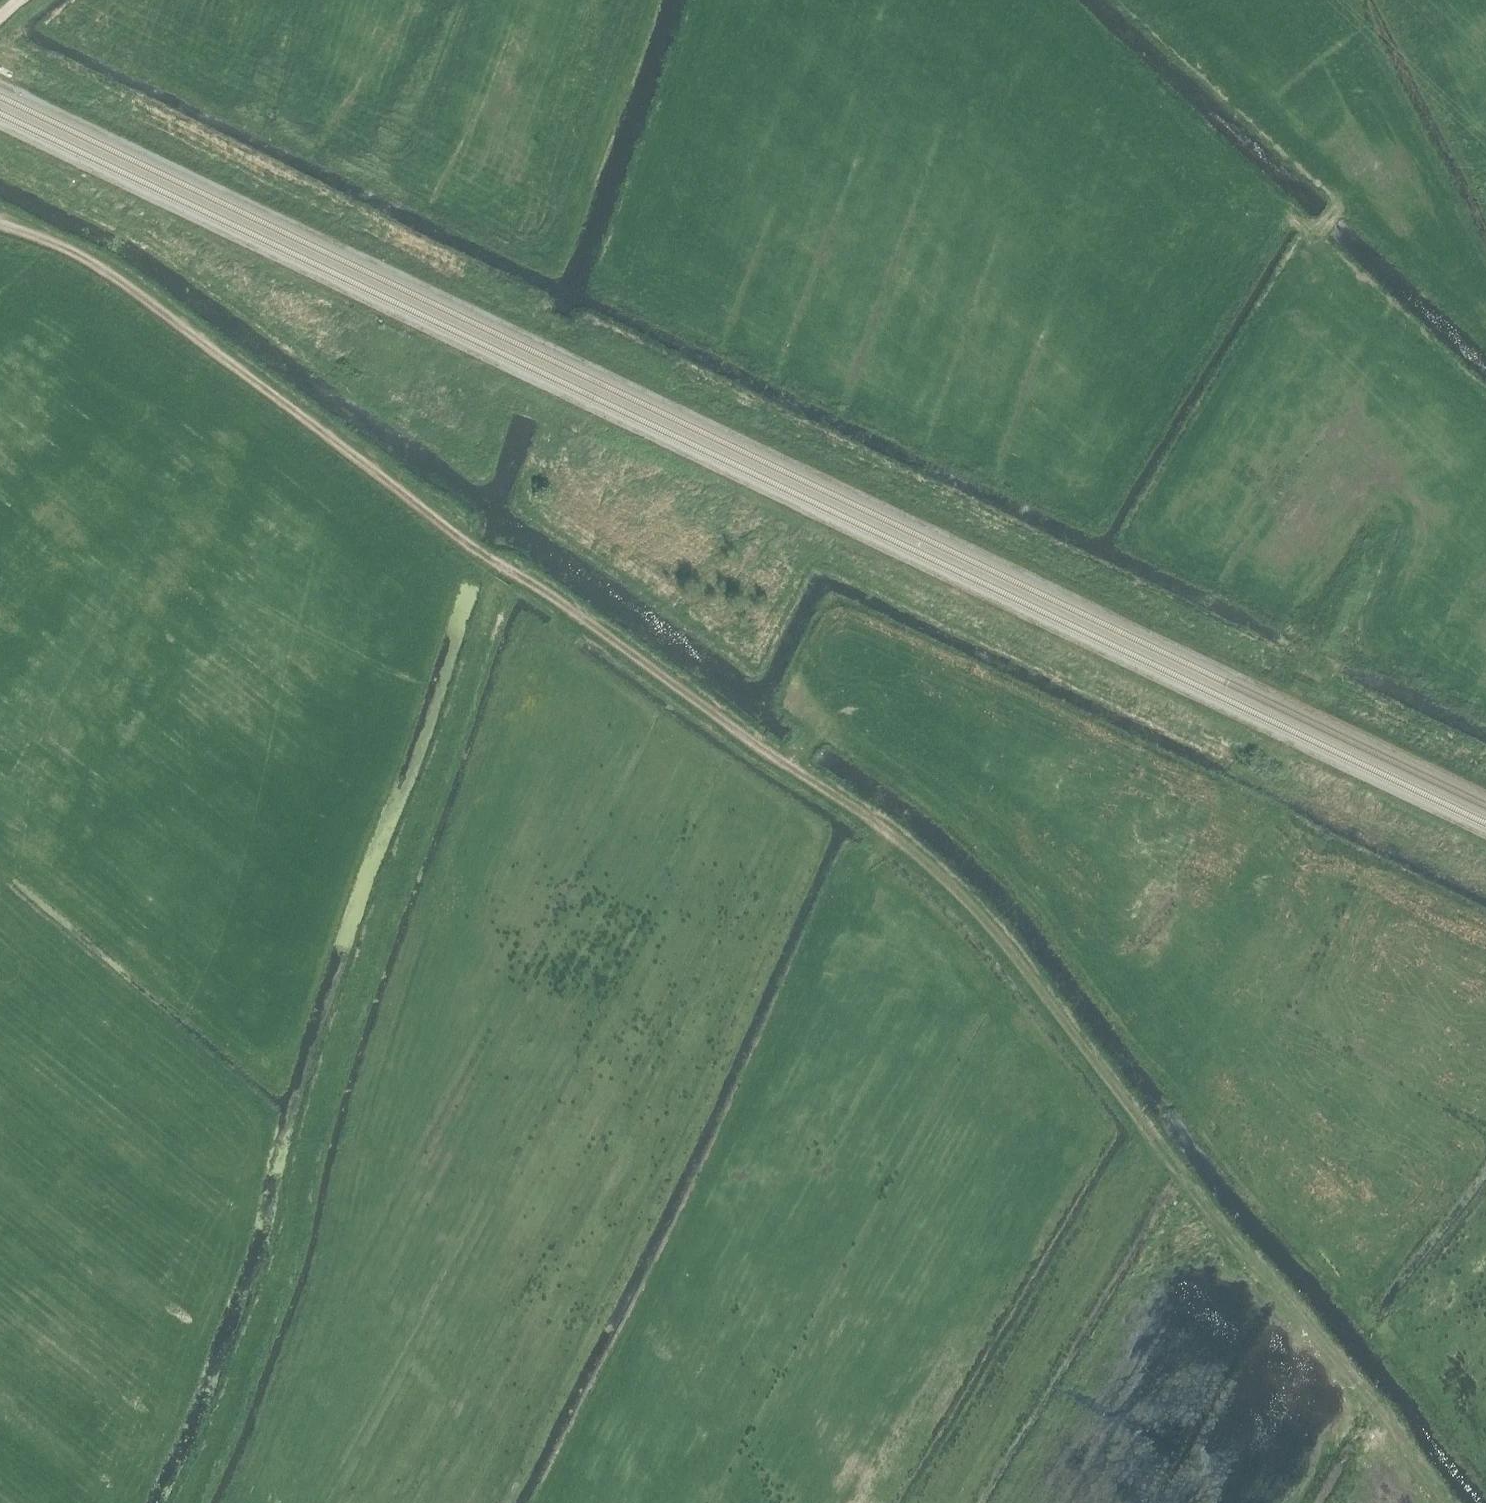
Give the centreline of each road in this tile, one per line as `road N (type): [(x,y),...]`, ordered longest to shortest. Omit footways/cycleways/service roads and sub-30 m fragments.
road 1 (track): [(1372,1405),(938,876),(95,264),(0,223)]

